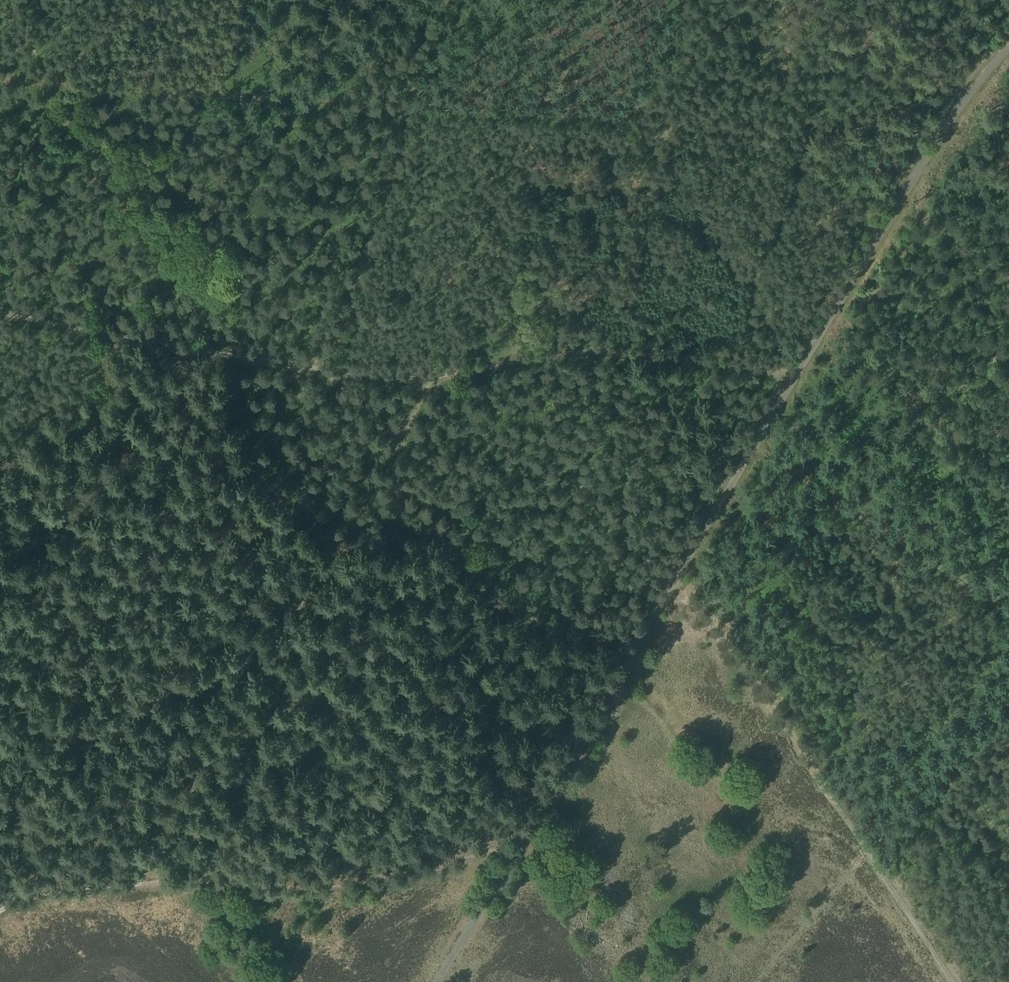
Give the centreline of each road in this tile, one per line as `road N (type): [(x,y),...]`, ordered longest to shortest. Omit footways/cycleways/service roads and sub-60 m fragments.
road 1 (track): [(135,885),(437,376)]
road 2 (track): [(416,106),(937,146)]
road 3 (track): [(0,313),(333,371),(437,376)]
road 4 (track): [(794,379),(937,146),(1008,52)]
road 5 (track): [(518,844),(429,872),(327,889),(135,885)]
road 6 (track): [(794,379),(691,358),(588,352),(437,376)]
road 7 (track): [(867,855),(671,584)]
road 8 (track): [(753,448),(1008,614)]
road 9 (track): [(518,844),(671,584)]
road 10 (track): [(671,584),(794,379)]
road 11 (track): [(437,981),(518,844)]
road 12 (track): [(867,855),(951,981)]
road 13 (track): [(135,885),(9,906)]

